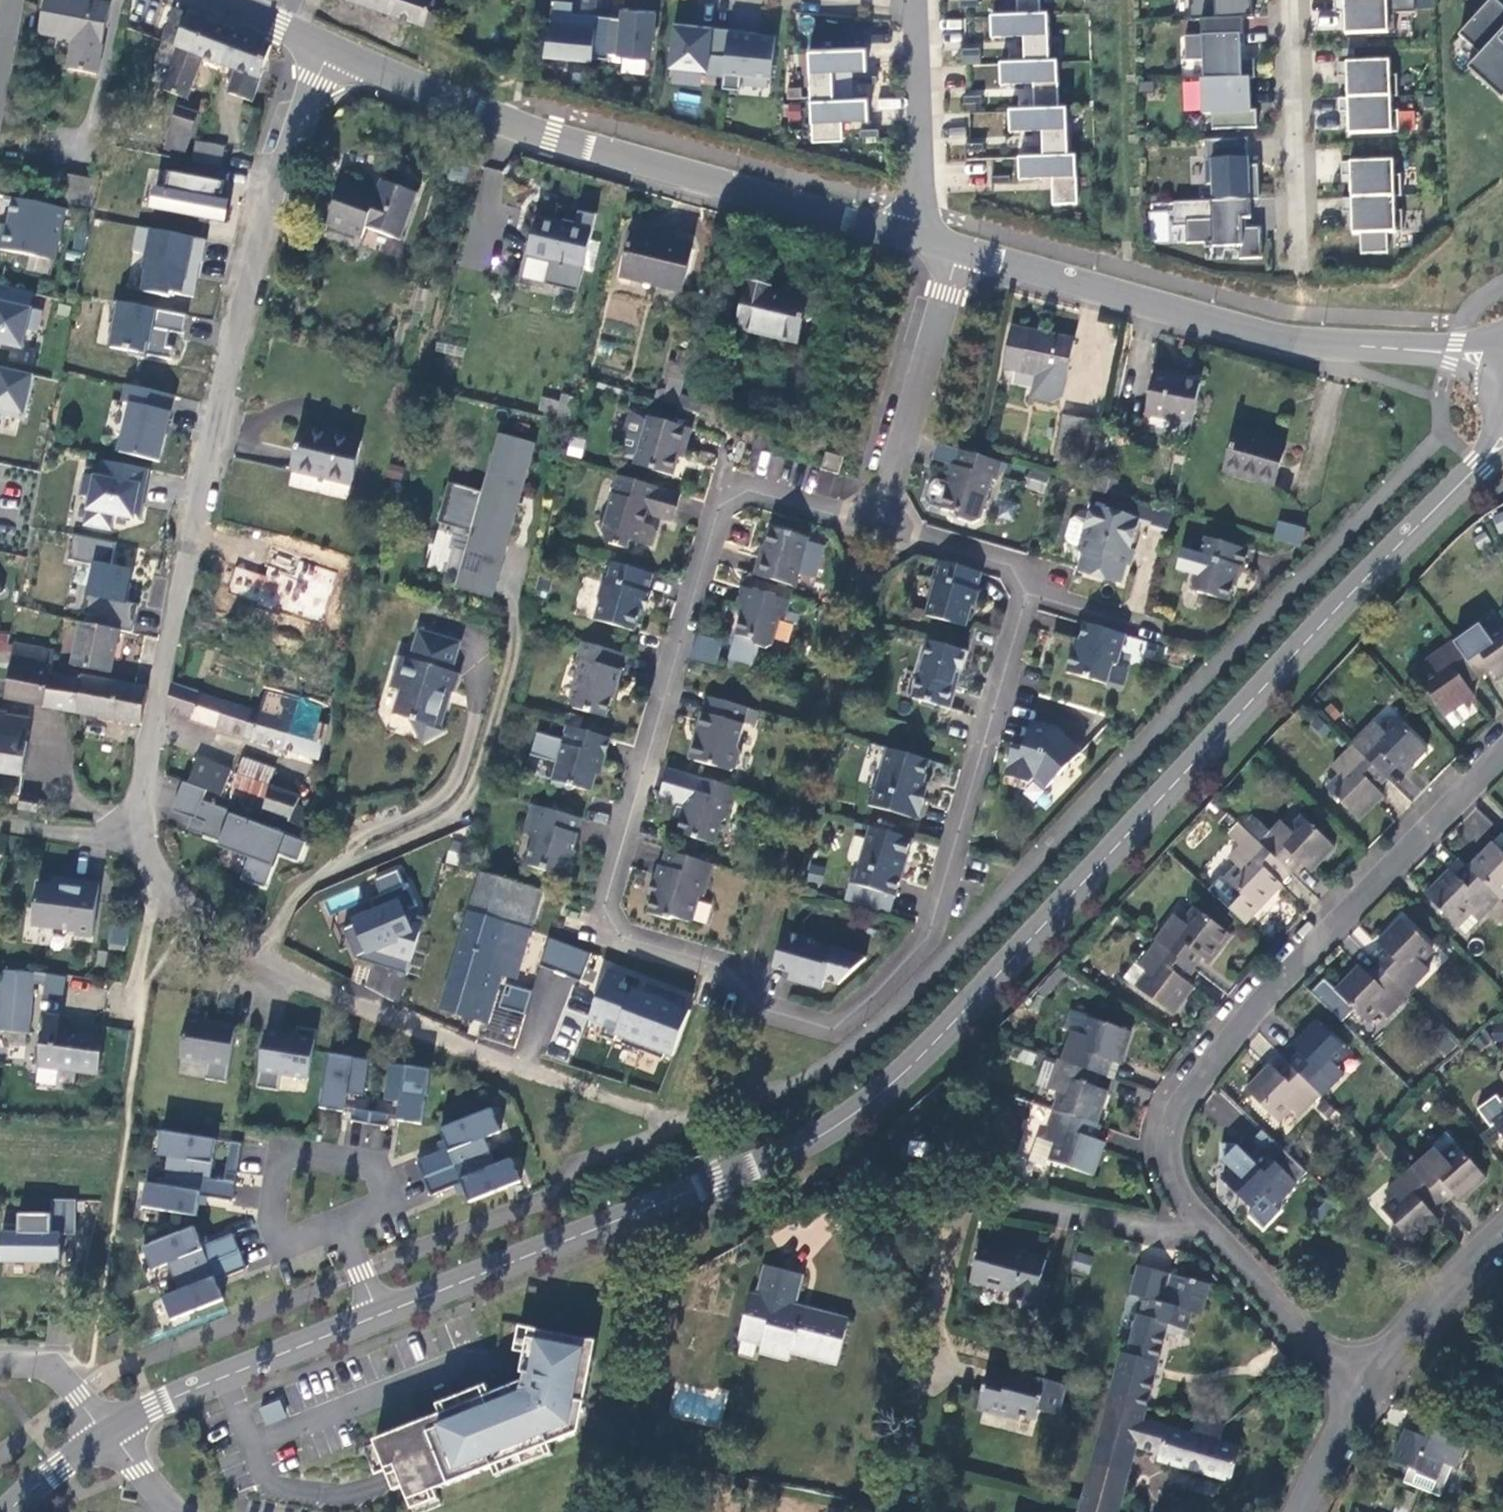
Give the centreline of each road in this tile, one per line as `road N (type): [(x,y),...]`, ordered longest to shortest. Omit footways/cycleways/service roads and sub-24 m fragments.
road 1 (tertiary): [(1502,433),(947,1030),(865,1105),(776,1158),(379,1316)]
road 2 (residential): [(879,528),(748,490),(719,507),(604,908),(621,937),(725,967),(762,1009),(832,1029),(928,936),(1026,594),(1010,565)]
road 3 (residential): [(330,49),(303,108),(255,264),(150,741),(143,833)]
road 4 (tertiary): [(909,240),(552,138),(330,49)]
road 5 (residential): [(1199,1221),(1173,1185),(1168,1149),(1170,1125),(1189,1088),(1263,995),(1502,750)]
road 6 (tertiary): [(1497,361),(1252,334),(958,253)]
road 7 (residential): [(879,1179),(1161,1234),(1199,1221)]
road 8 (residential): [(143,833),(164,882),(252,957),(394,1017)]
road 9 (track): [(684,1127),(394,1017)]
road 10 (tertiary): [(379,1316),(102,1435)]
road 11 (residential): [(879,528),(958,253)]
road 12 (residential): [(340,1224),(388,1203),(375,1168),(282,1154),(272,1213),(284,1247)]
road 13 (residential): [(1290,0),(1300,274)]
road 14 (residential): [(913,0),(920,179),(909,240)]
road 15 (residential): [(1365,1387),(1199,1221)]
road 16 (residential): [(1365,1387),(1502,1230)]
road 17 (residential): [(143,833),(0,825)]
road 18 (residential): [(1299,1511),(1365,1387)]
road 19 (residential): [(1010,565),(879,528)]
road 20 (residential): [(0,1367),(51,1370),(102,1435)]
road 21 (tertiary): [(102,1435),(8,1511)]

